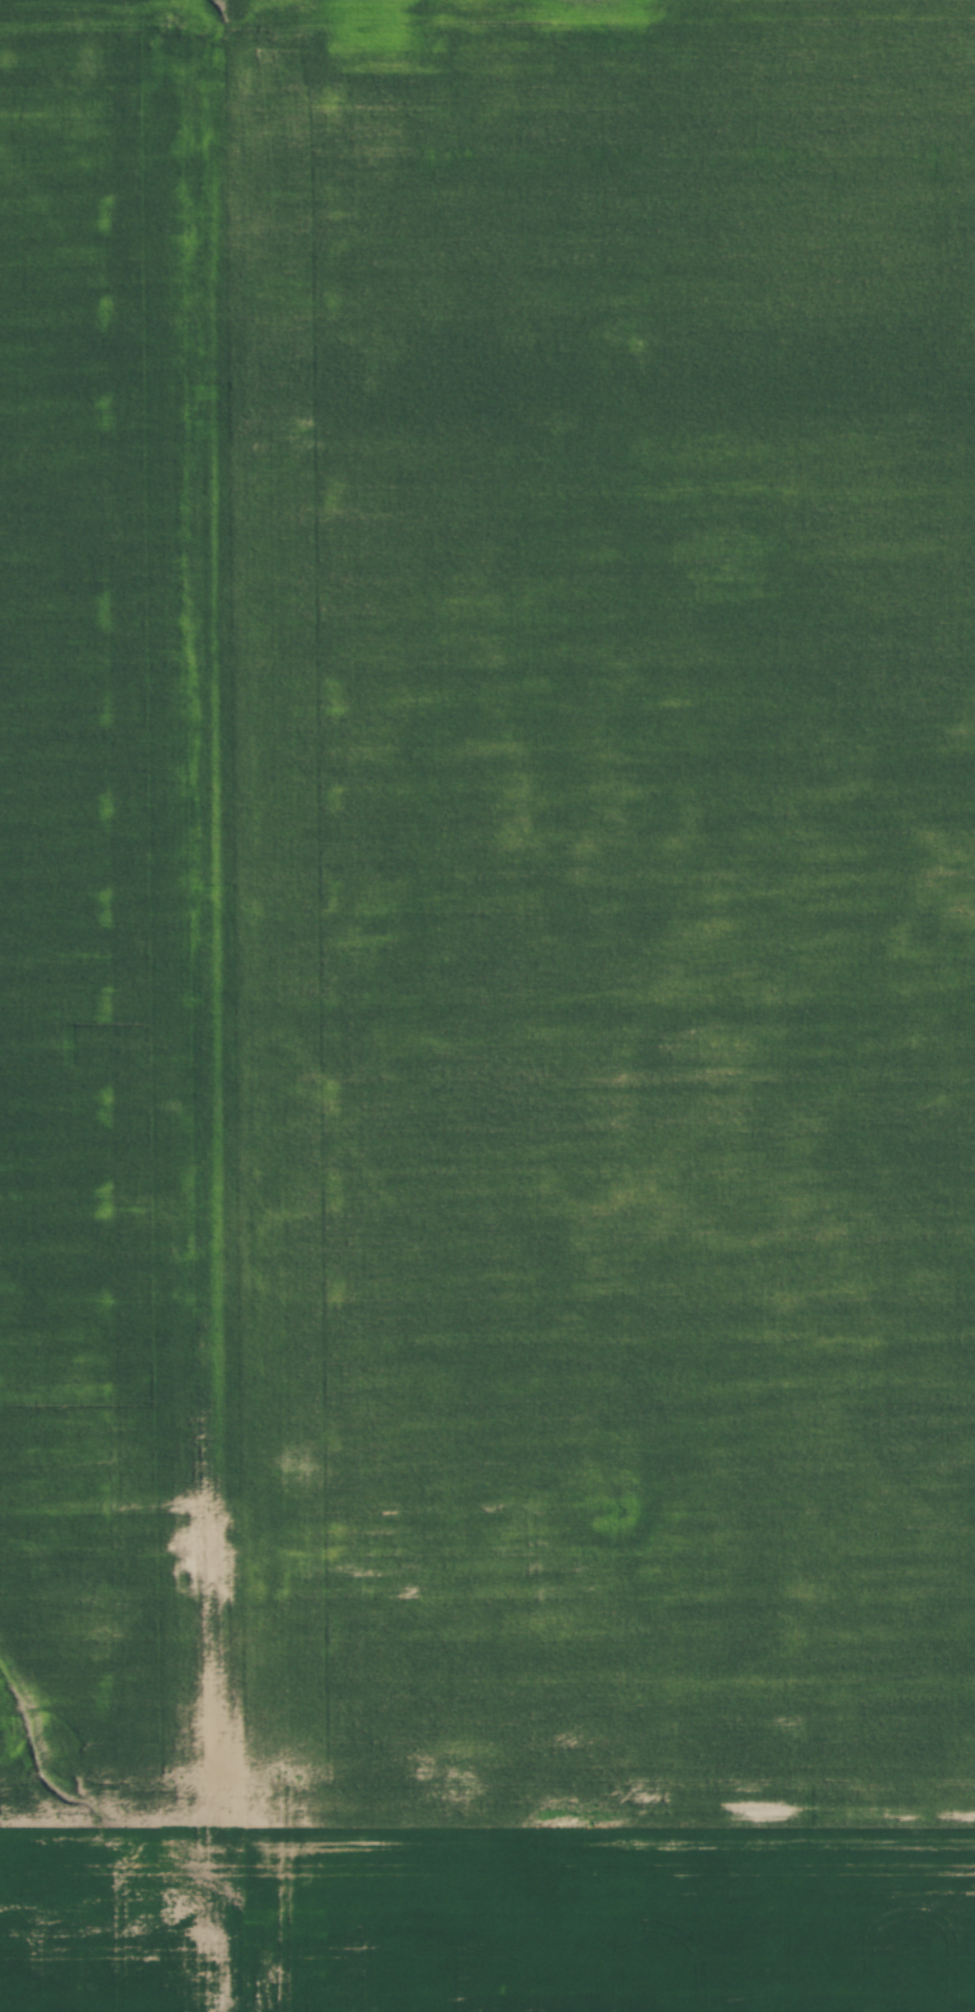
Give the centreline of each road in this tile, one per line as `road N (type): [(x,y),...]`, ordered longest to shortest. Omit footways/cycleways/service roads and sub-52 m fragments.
road 1 (track): [(974,1824),(0,1823)]

